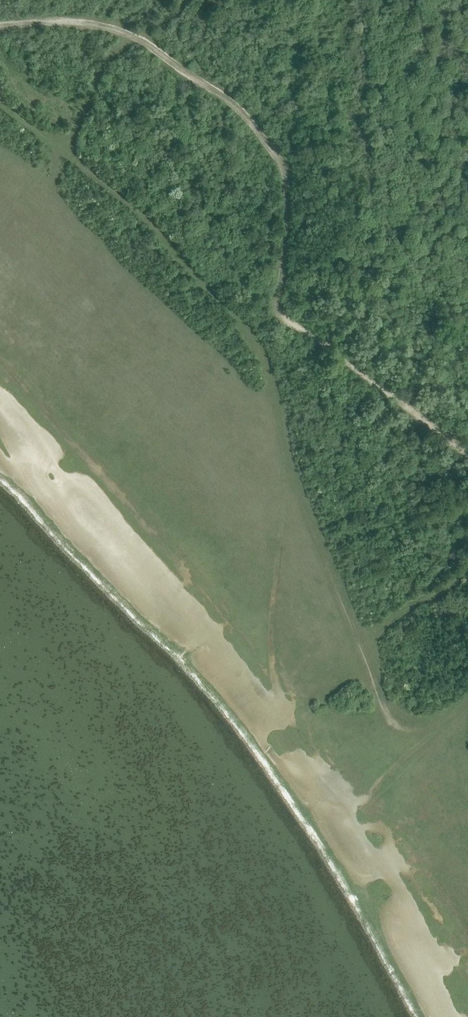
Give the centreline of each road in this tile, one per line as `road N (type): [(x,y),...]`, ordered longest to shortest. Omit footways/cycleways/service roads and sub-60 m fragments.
road 1 (track): [(467,695),(417,732),(389,721),(337,579),(298,506),(255,343),(210,275),(0,100)]

